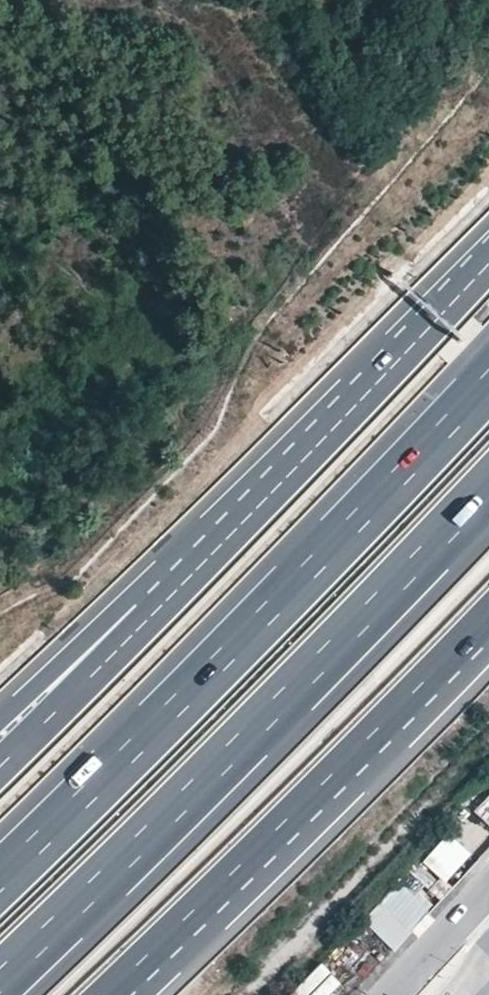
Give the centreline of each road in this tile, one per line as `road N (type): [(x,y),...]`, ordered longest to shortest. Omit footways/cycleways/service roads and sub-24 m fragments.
road 1 (motorway): [(488,382),(0,878)]
road 2 (motorway): [(0,980),(265,721),(488,487)]
road 3 (motorway): [(106,994),(488,616)]
road 4 (motorway): [(488,262),(208,557)]
road 5 (motorway): [(208,557),(0,764)]
road 6 (motorway): [(208,557),(0,733)]
road 7 (residential): [(488,881),(384,994)]

